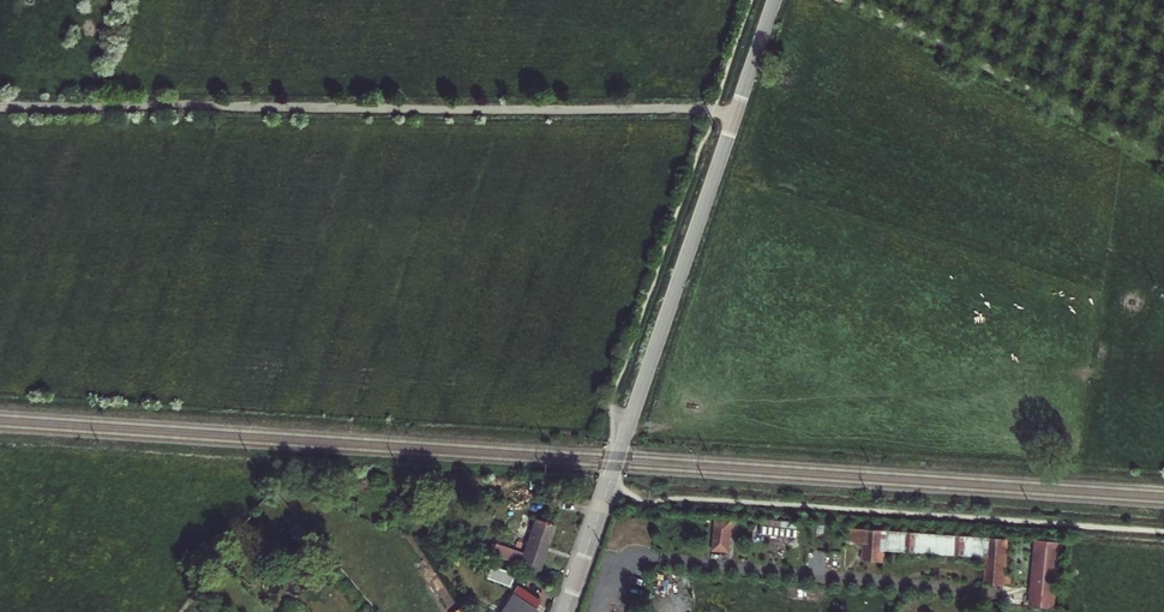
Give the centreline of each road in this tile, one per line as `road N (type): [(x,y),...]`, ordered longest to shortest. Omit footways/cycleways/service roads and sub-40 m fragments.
road 1 (track): [(0,108),(713,111)]
road 2 (tertiary): [(565,611),(775,0)]

